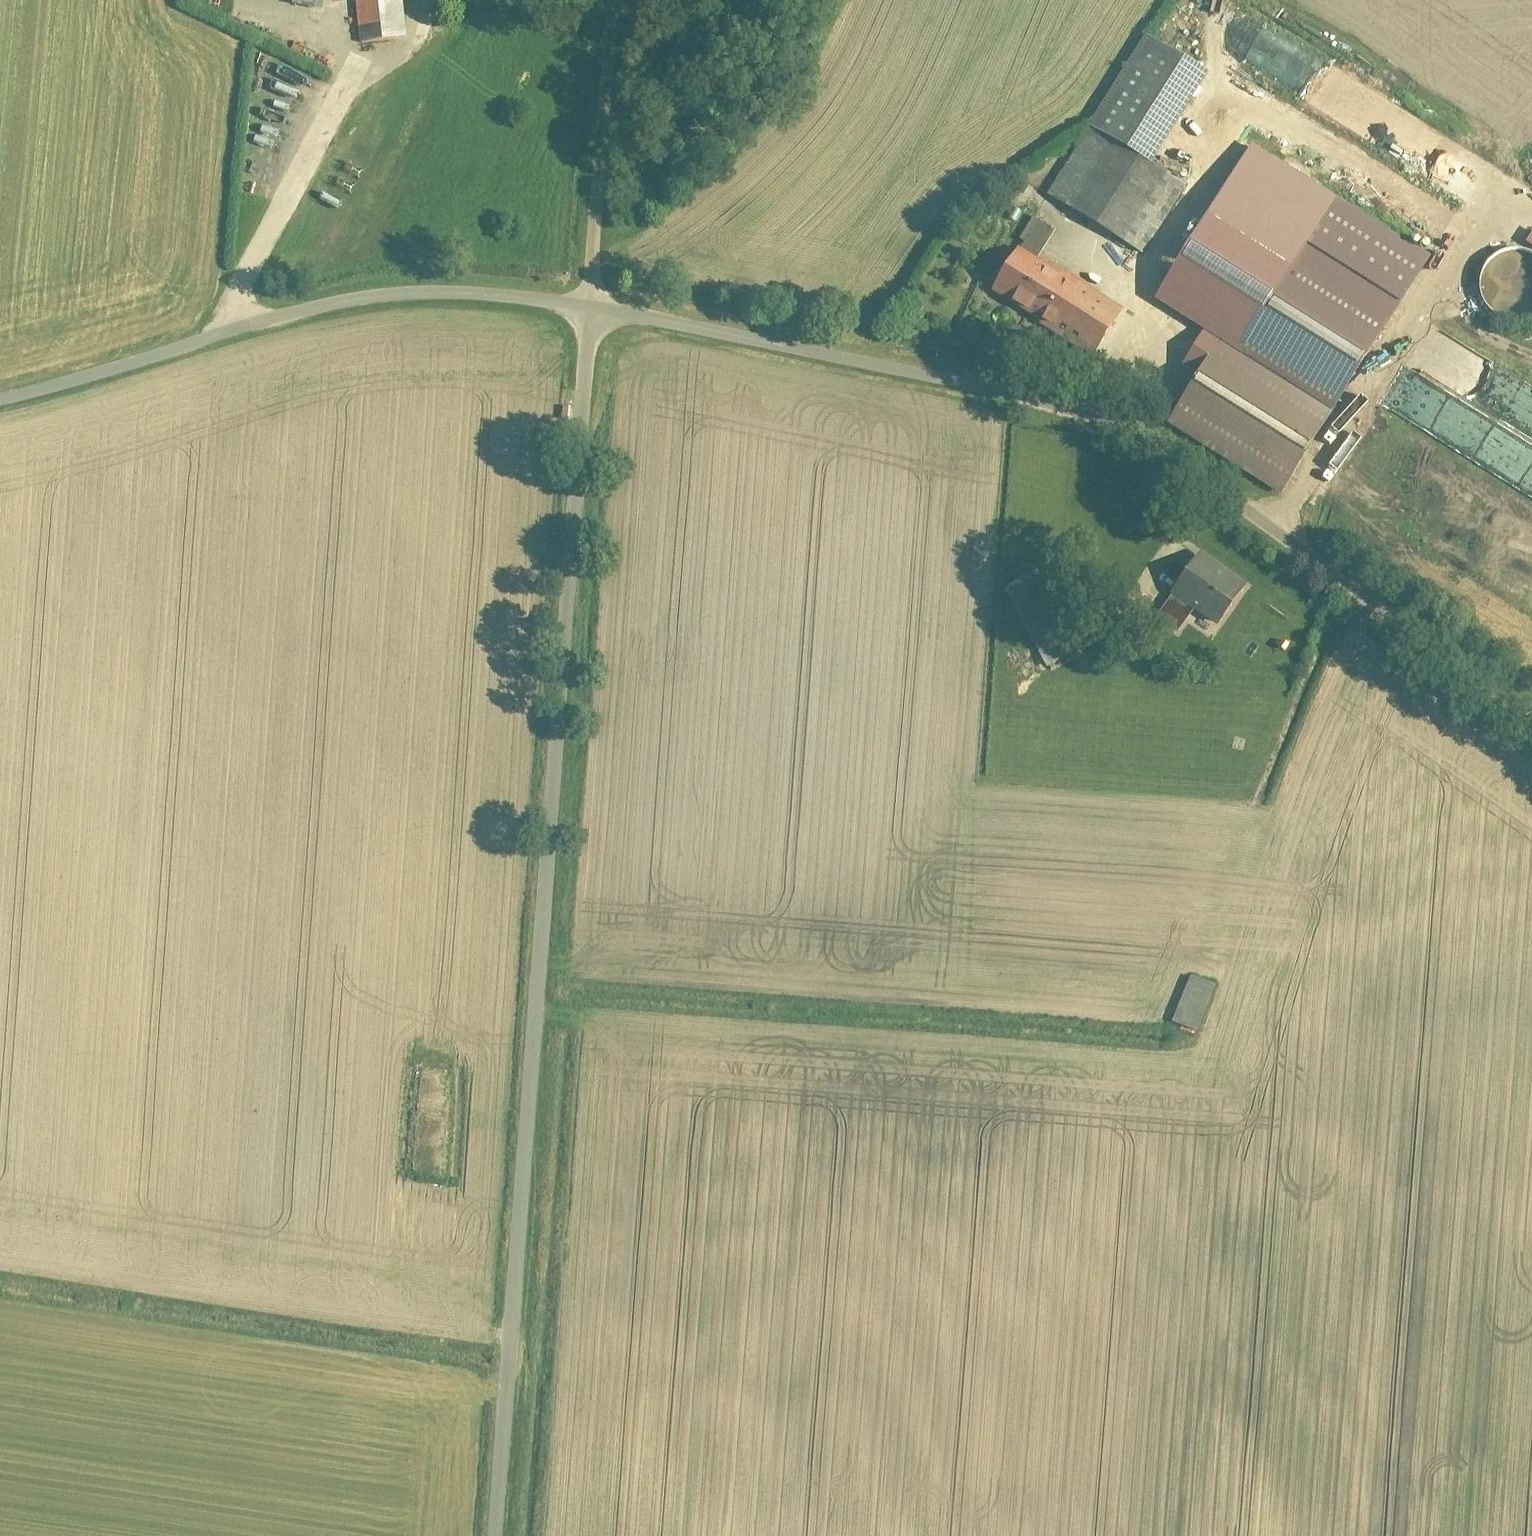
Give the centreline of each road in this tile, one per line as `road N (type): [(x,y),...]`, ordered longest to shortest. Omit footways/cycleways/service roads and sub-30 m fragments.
road 1 (unclassified): [(590,308),(500,1535)]
road 2 (unclassified): [(590,308),(1094,434),(1531,724)]
road 3 (unclassified): [(0,402),(348,298),(472,291),(590,308)]
road 4 (unclassified): [(612,0),(590,308)]

